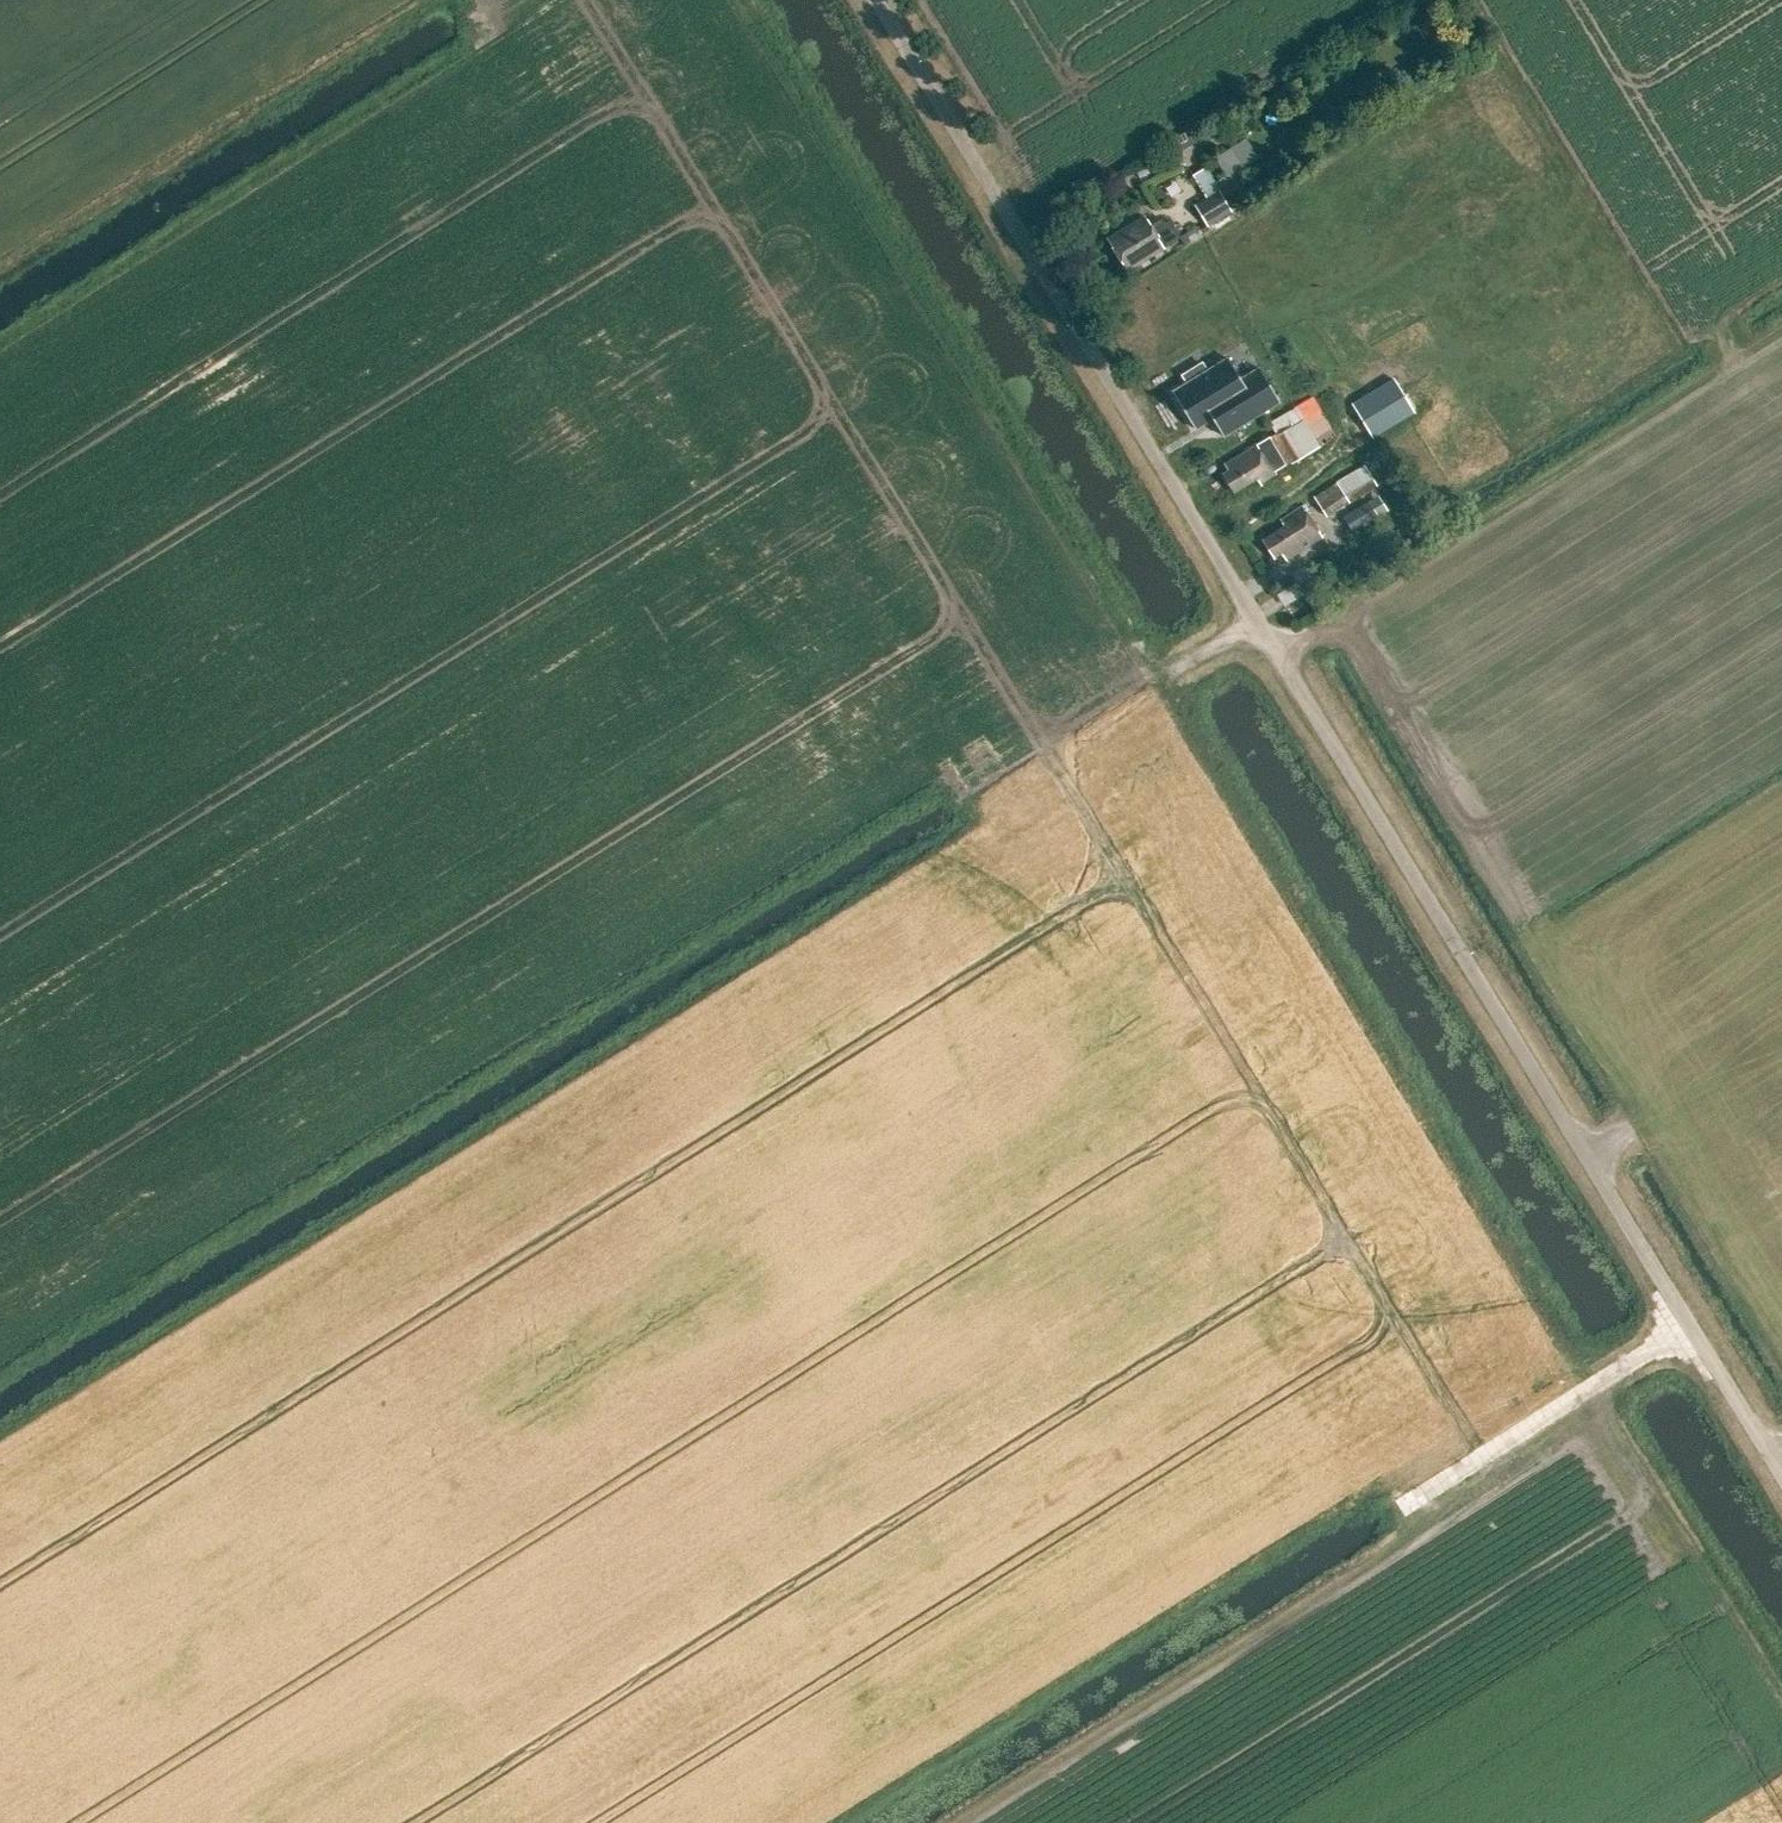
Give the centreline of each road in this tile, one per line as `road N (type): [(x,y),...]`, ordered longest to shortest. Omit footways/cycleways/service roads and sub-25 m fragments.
road 1 (unclassified): [(1781,1474),(877,0)]

